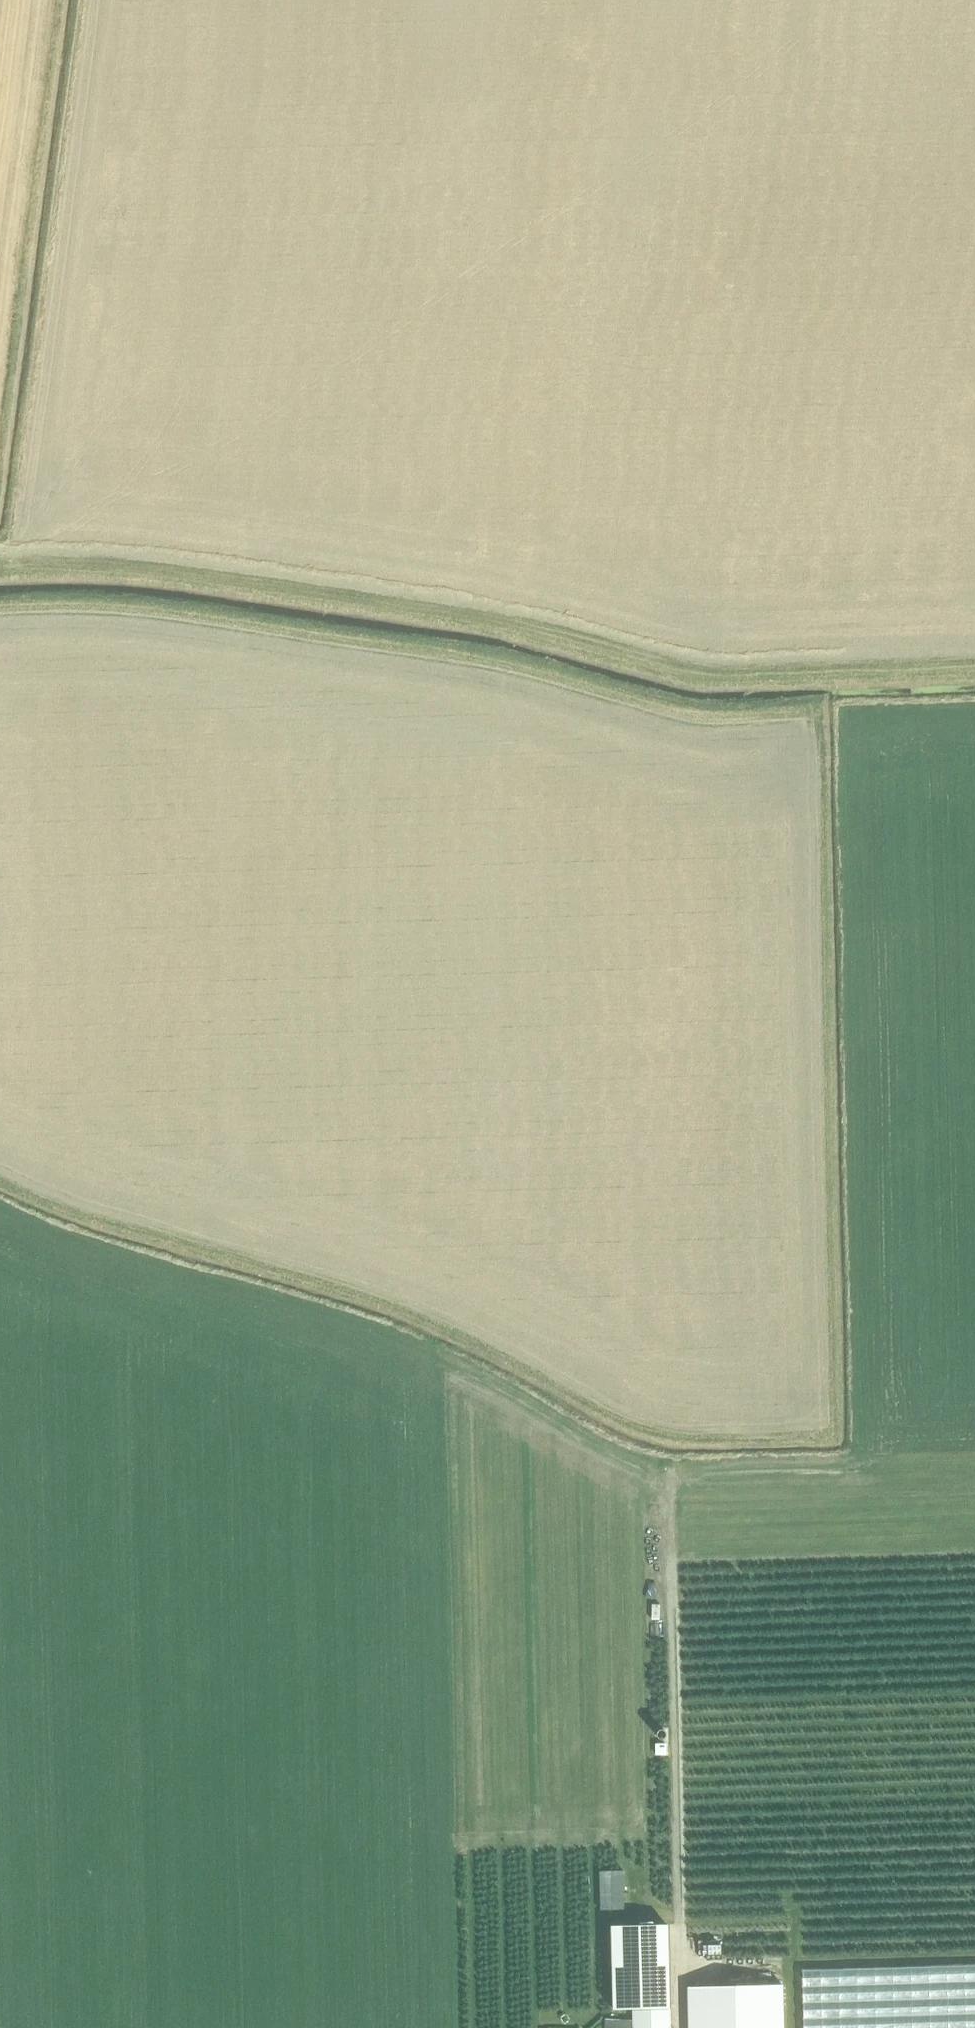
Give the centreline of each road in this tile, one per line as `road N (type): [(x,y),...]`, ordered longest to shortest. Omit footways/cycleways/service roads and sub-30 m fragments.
road 1 (track): [(667,1458),(683,1978)]

